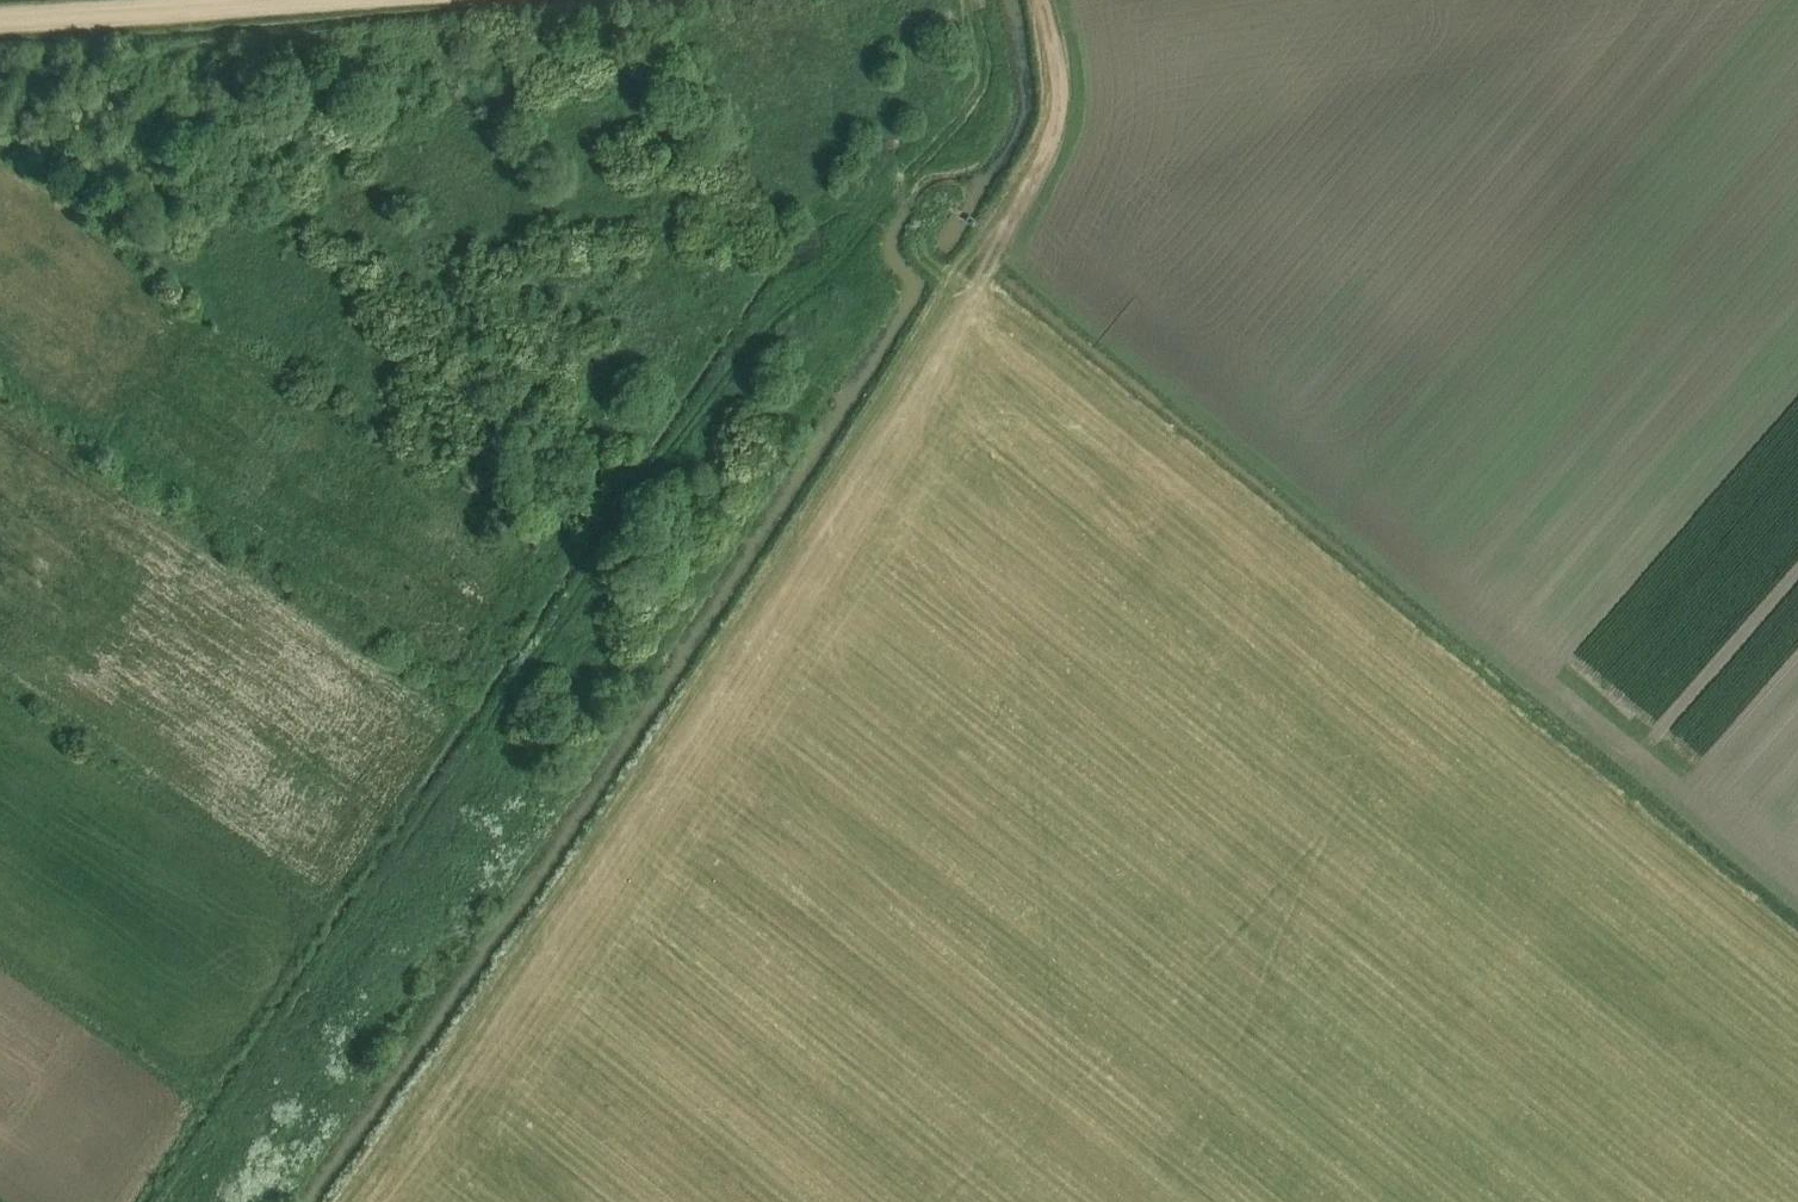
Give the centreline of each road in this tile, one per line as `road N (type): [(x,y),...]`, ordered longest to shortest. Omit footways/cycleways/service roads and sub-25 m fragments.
road 1 (track): [(1046,0),(1057,88),(1050,147),(1011,228),(451,1082),(363,1201)]
road 2 (track): [(0,20),(332,0)]

